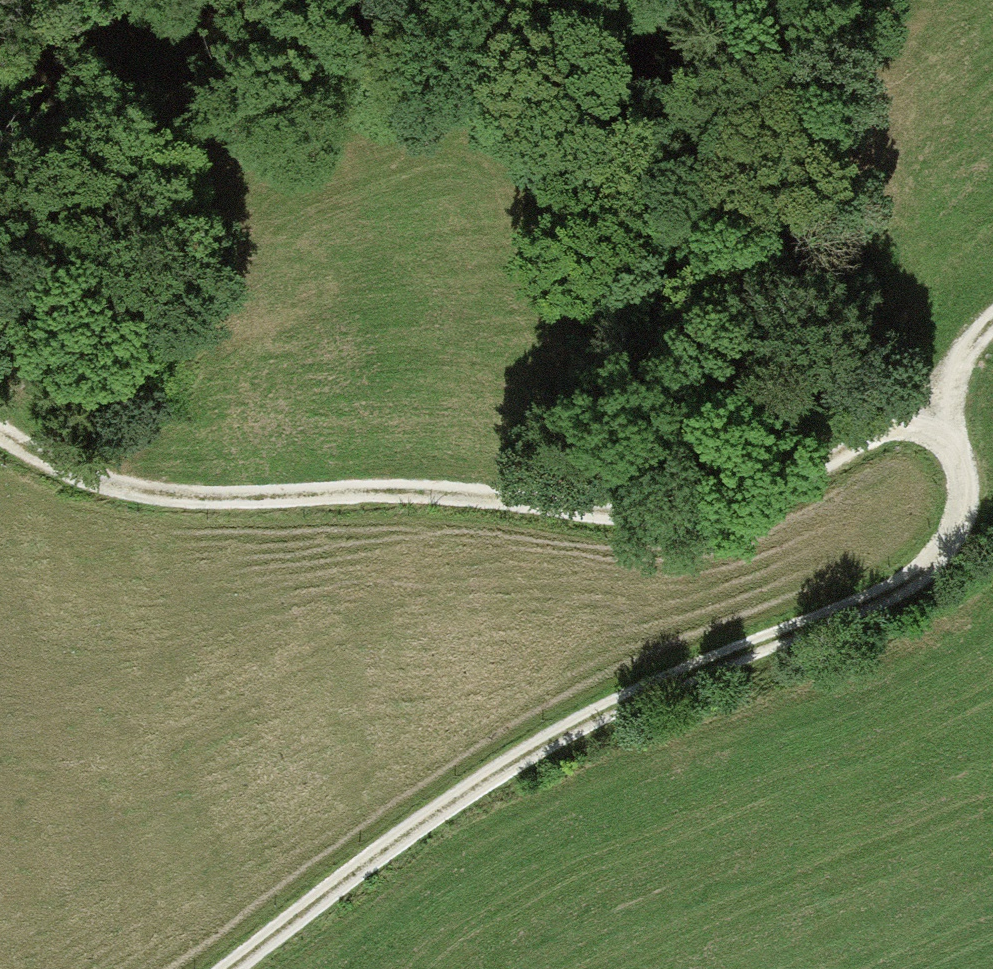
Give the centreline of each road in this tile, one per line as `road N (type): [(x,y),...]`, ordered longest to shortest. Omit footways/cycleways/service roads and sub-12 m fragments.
road 1 (track): [(227,968),(461,792),(598,714),(844,617),(945,558),(965,499),(924,417),(970,338),(992,319)]
road 2 (track): [(0,445),(57,475),(142,500),(442,498),(688,521),(743,508),(924,417)]

